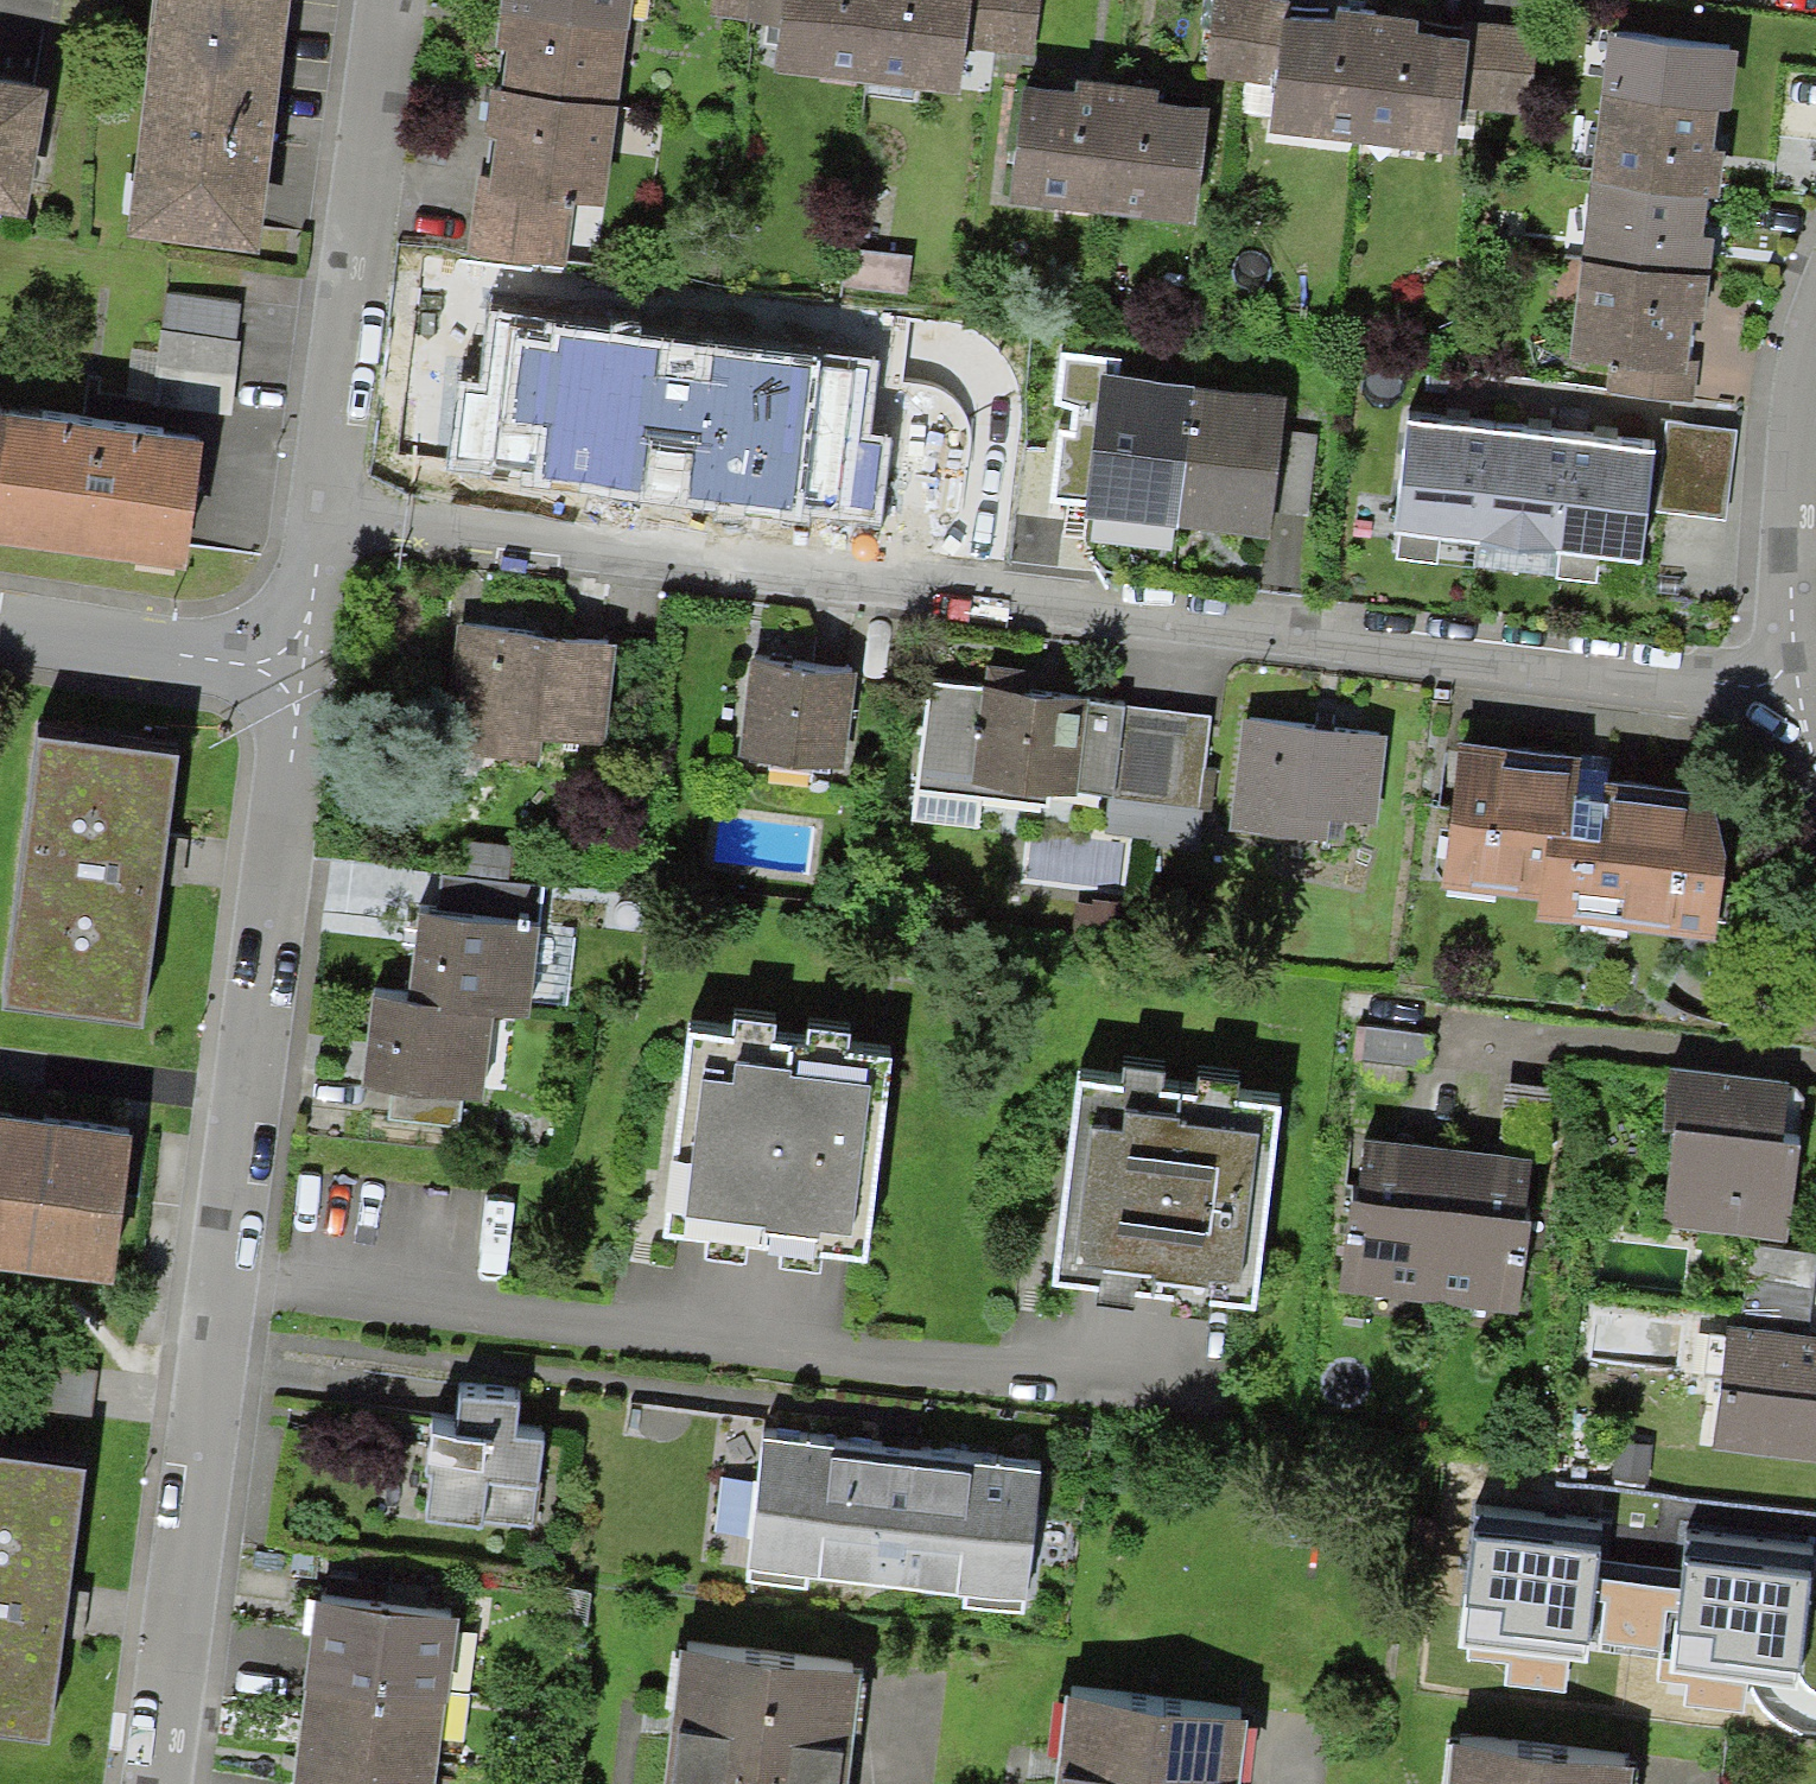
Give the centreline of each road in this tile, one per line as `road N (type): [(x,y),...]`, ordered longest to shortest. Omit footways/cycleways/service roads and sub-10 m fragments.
road 1 (residential): [(1788,693),(323,527)]
road 2 (residential): [(271,665),(290,731),(154,1783)]
road 3 (residential): [(389,0),(323,527)]
road 4 (residential): [(1815,303),(1803,329),(1788,693)]
road 5 (residential): [(271,665),(0,623)]
road 6 (residential): [(323,527),(271,665)]

